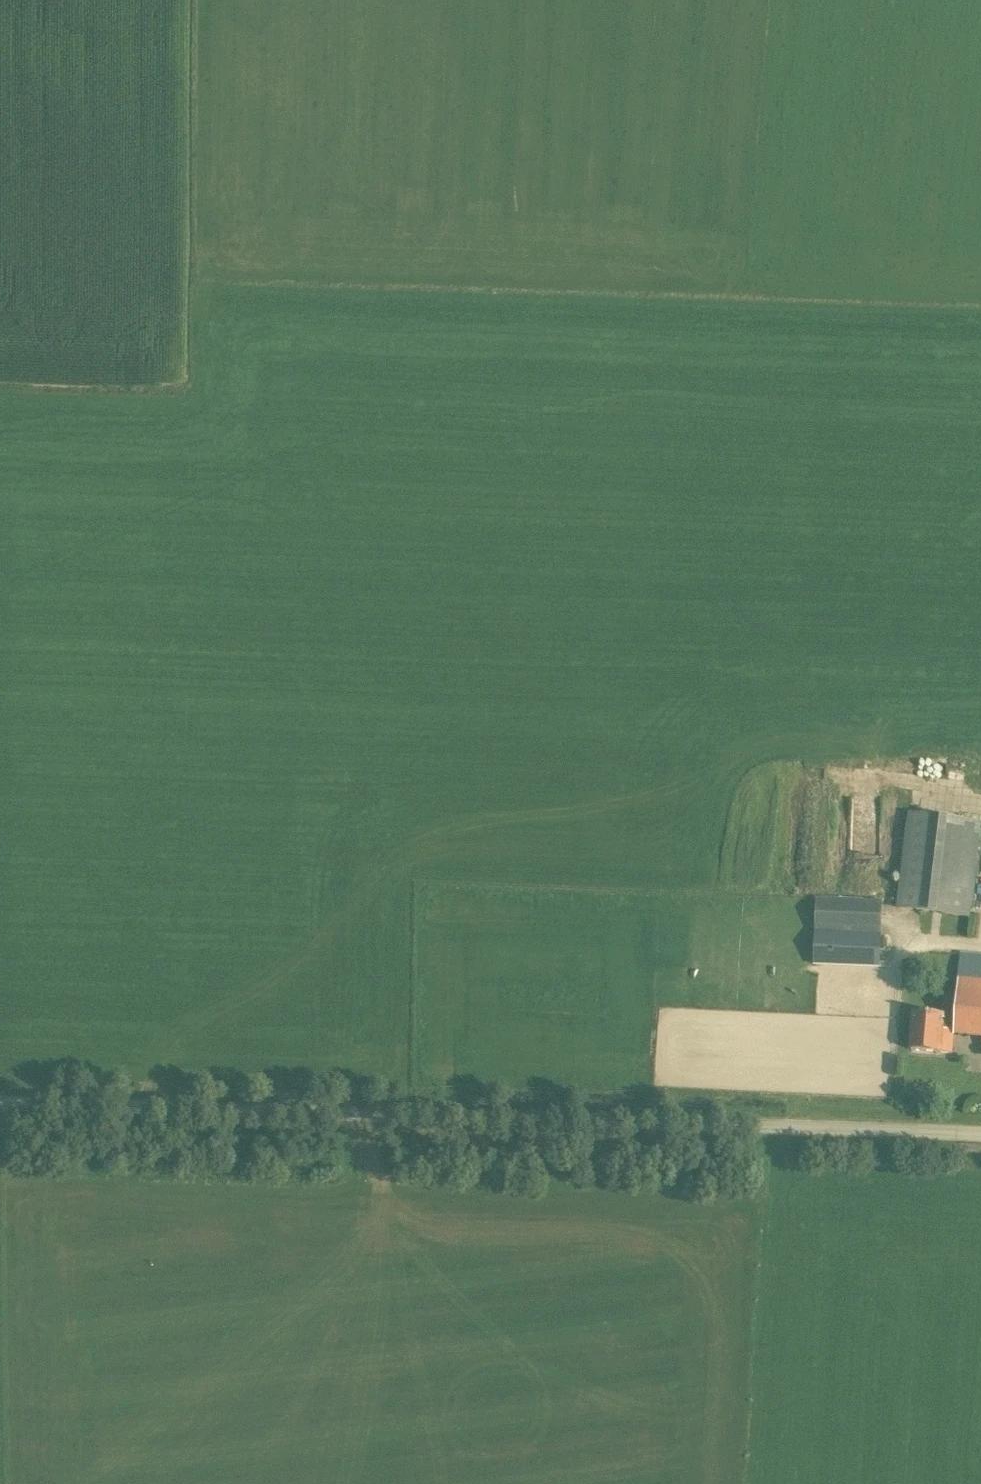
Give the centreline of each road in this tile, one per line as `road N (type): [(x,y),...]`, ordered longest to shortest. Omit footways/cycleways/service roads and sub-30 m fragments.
road 1 (tertiary): [(980,1133),(0,1101)]

